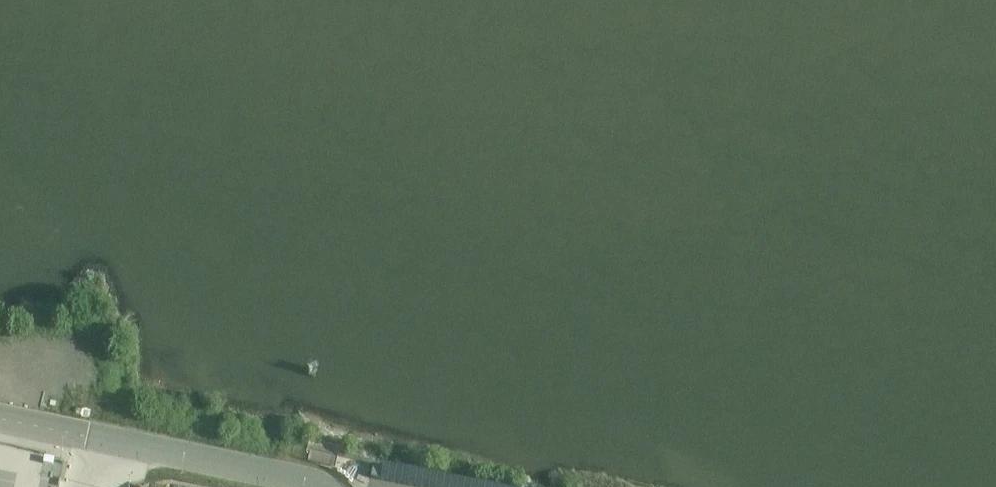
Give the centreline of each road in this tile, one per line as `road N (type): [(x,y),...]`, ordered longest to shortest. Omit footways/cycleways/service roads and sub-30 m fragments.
road 1 (unclassified): [(302,486),(0,417)]

